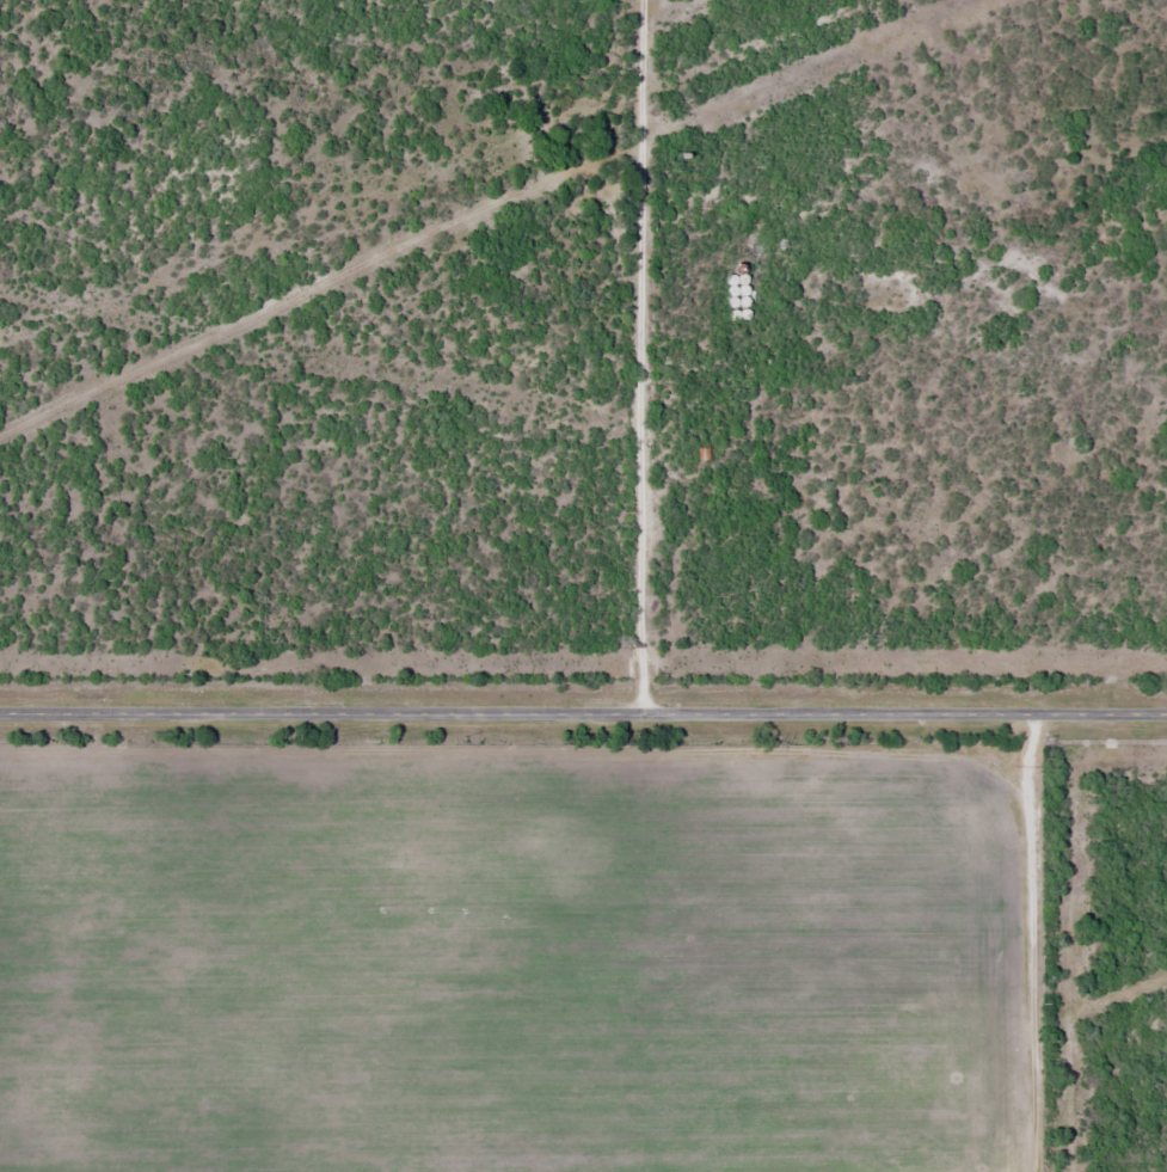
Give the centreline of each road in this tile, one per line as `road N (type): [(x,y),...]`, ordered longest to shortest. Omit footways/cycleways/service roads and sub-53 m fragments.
road 1 (tertiary): [(0,711),(1166,713)]
road 2 (track): [(641,712),(639,0)]

